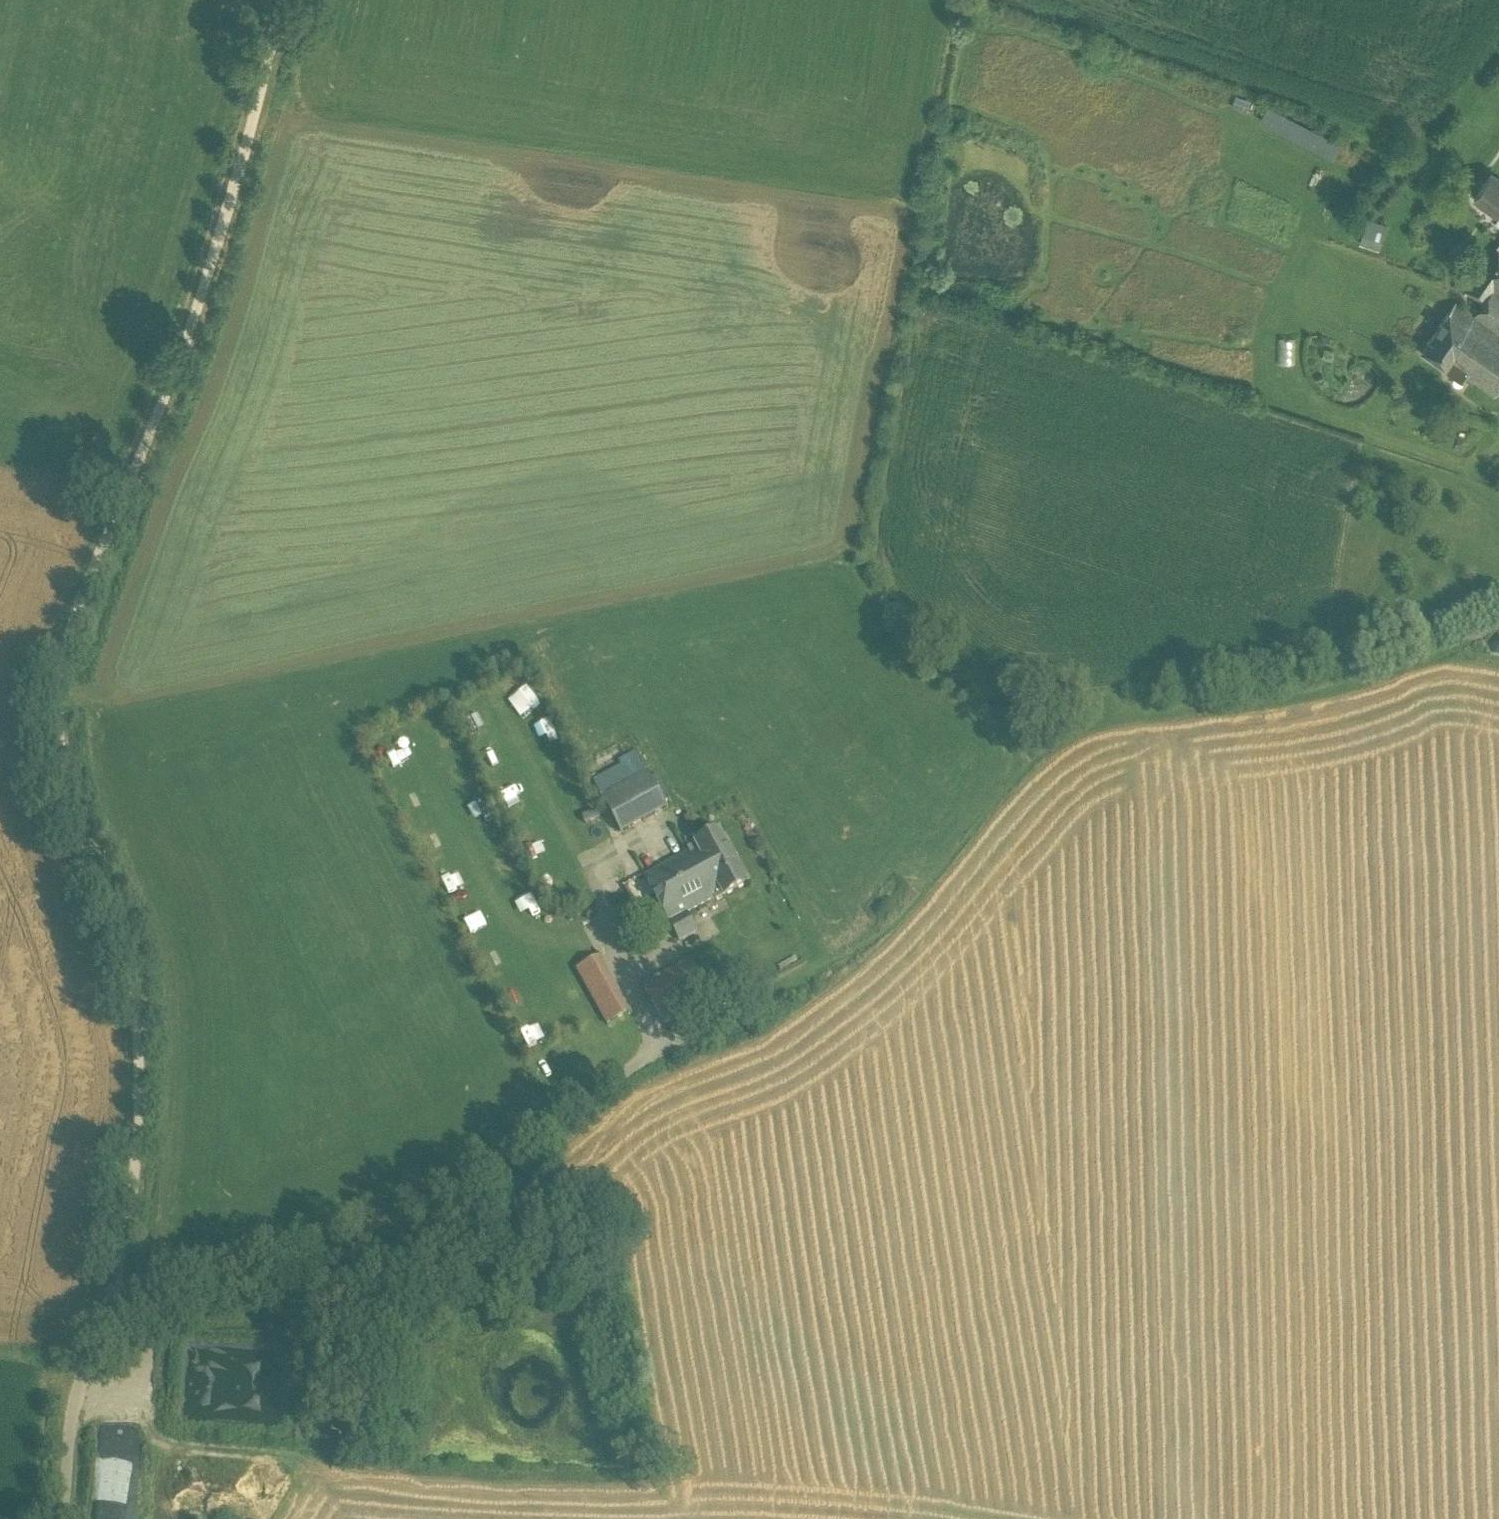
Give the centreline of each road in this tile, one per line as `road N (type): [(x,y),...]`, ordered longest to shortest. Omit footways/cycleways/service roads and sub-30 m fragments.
road 1 (track): [(106,1314),(136,1163),(138,996),(68,778),(63,688),(77,618),(208,282),(285,0)]
road 2 (track): [(106,1314),(428,1195),(656,1049),(614,946)]
road 3 (track): [(61,1518),(68,1400),(106,1314)]

